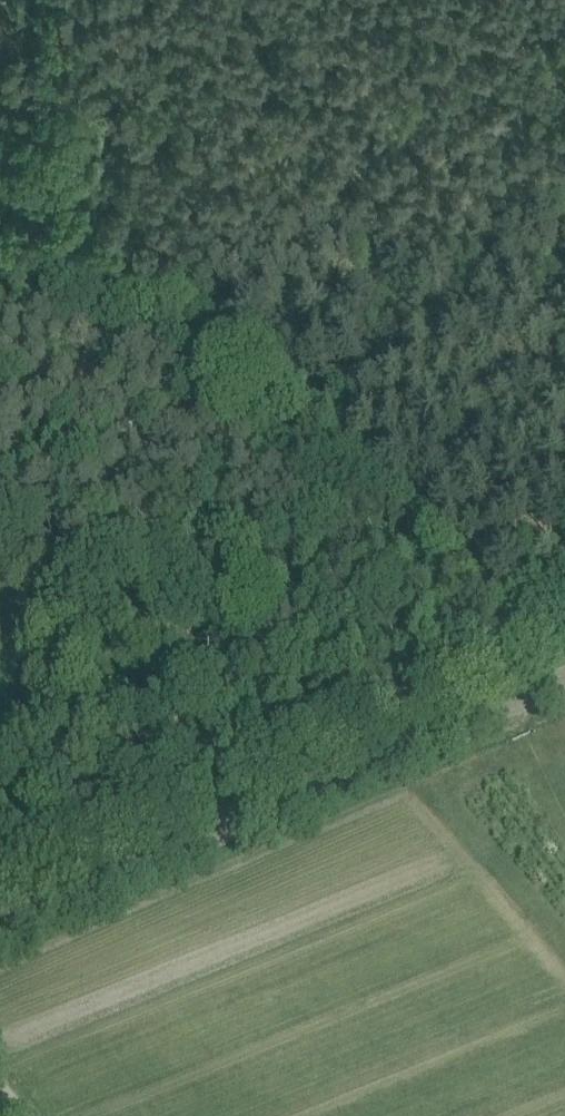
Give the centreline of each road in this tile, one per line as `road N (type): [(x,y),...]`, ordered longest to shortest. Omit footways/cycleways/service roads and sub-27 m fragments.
road 1 (unclassified): [(0,922),(564,677)]

